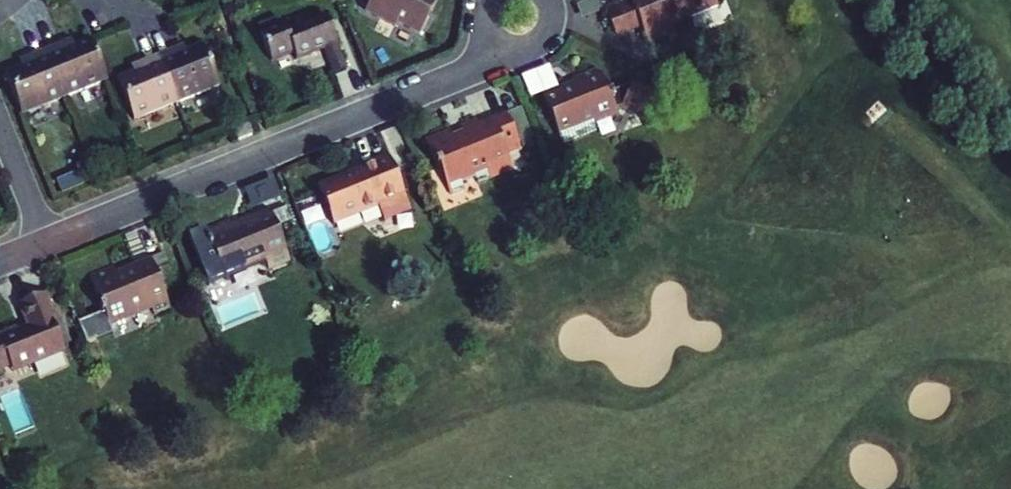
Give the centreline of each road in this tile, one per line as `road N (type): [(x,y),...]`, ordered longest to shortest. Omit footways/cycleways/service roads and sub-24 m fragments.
road 1 (residential): [(46,243),(457,78),(506,41)]
road 2 (residential): [(0,131),(46,243)]

